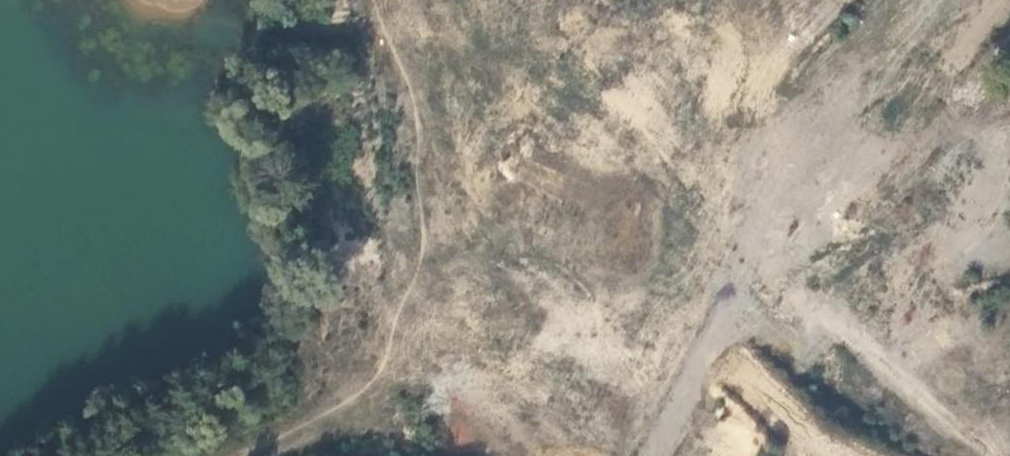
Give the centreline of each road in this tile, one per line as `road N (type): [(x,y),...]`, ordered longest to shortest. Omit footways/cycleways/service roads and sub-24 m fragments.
road 1 (track): [(925,0),(796,173),(654,455)]

